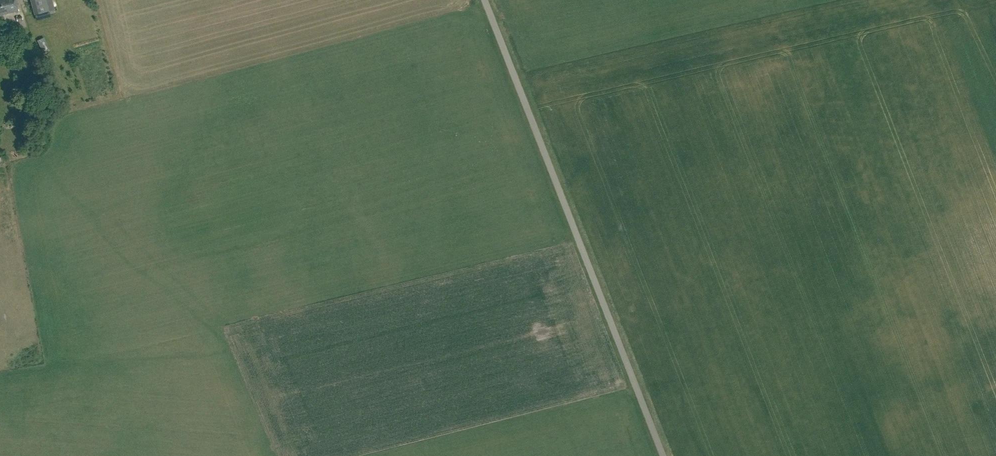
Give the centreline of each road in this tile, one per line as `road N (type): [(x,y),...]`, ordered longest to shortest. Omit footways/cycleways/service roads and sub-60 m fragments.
road 1 (unclassified): [(664,455),(485,0)]

